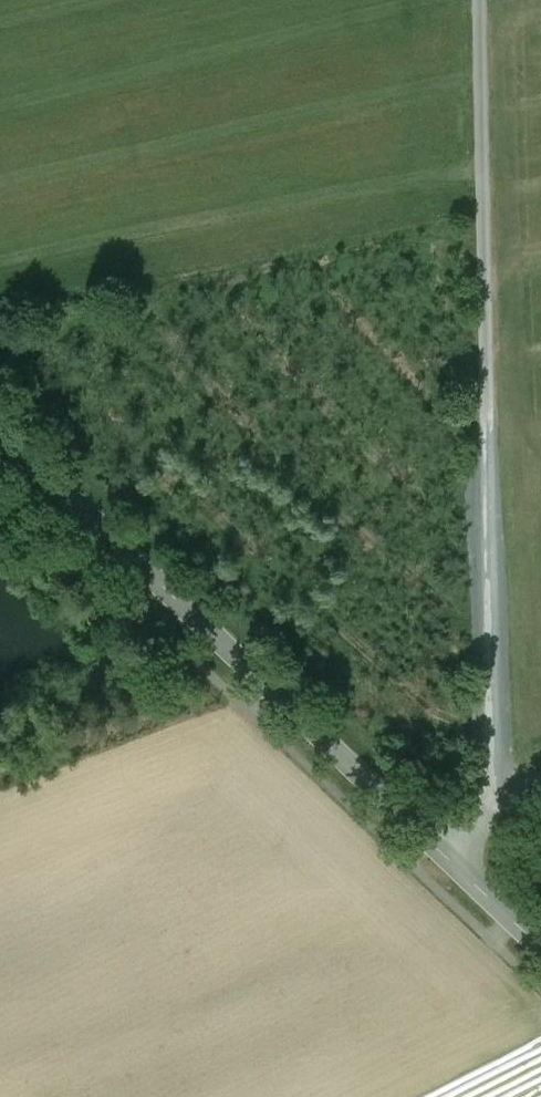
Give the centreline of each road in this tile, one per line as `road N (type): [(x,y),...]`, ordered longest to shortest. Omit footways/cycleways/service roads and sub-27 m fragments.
road 1 (unclassified): [(443,854),(491,804),(481,0)]
road 2 (tertiary): [(443,854),(0,430)]
road 3 (tertiary): [(540,947),(443,854)]

